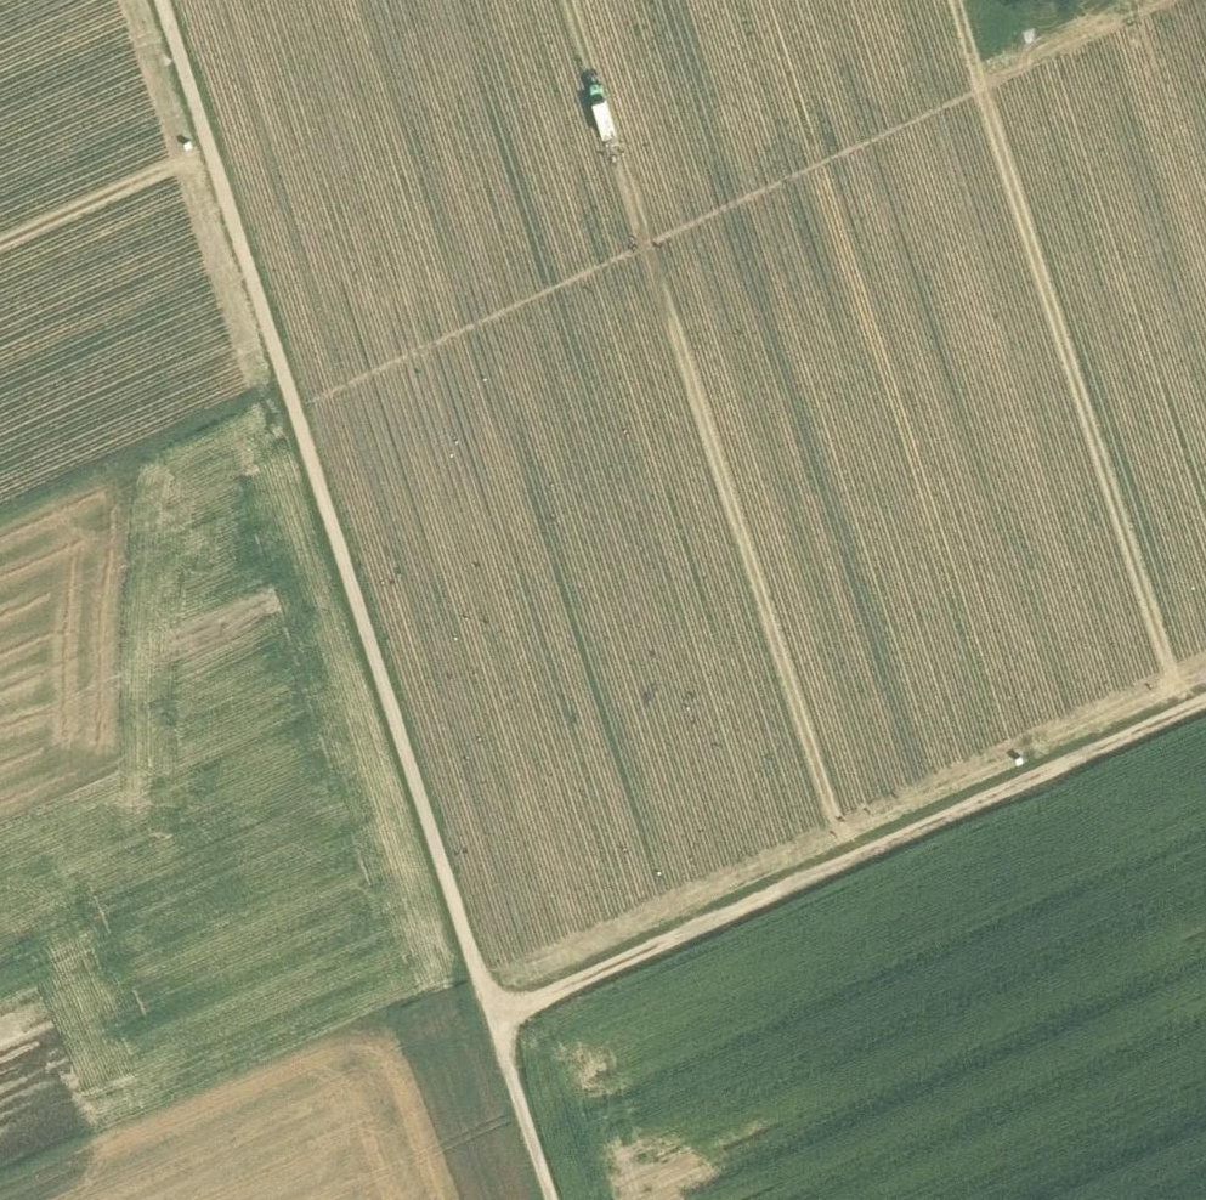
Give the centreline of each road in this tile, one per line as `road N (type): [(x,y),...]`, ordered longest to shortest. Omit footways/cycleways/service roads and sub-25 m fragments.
road 1 (track): [(165,0),(563,1199)]
road 2 (track): [(1205,715),(505,1024)]

